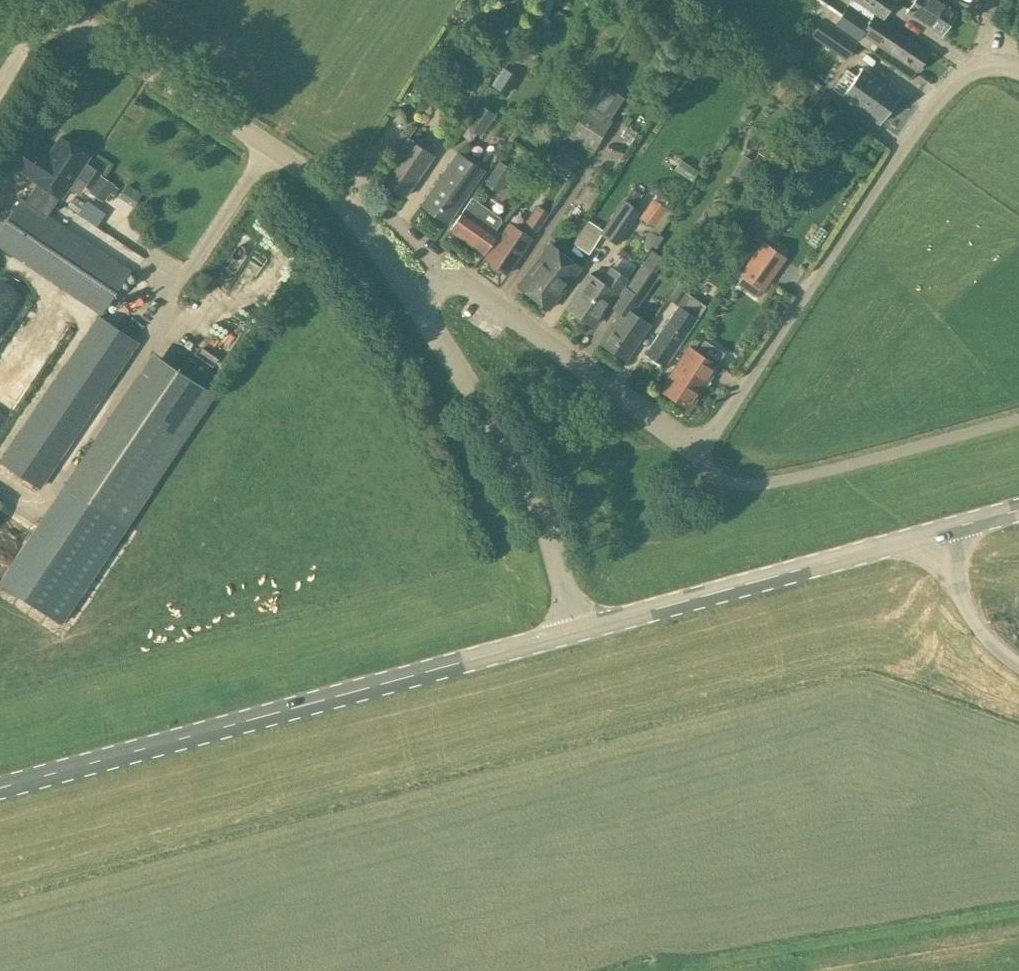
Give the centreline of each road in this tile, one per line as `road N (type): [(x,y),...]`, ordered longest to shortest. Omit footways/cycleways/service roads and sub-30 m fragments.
road 1 (unclassified): [(422,301),(454,276),(473,276),(701,450),(949,87),(986,62),(1018,61)]
road 2 (tertiary): [(583,631),(0,789)]
road 3 (unclassified): [(422,301),(353,204),(44,0)]
road 4 (tertiary): [(947,531),(583,631)]
road 5 (unclassified): [(583,631),(537,483),(422,301)]
road 6 (unclassified): [(1018,667),(974,622),(947,531)]

